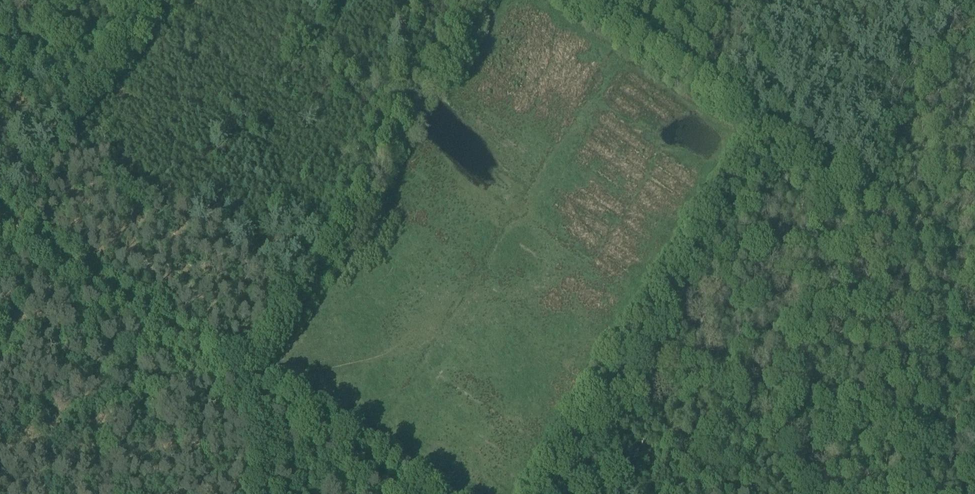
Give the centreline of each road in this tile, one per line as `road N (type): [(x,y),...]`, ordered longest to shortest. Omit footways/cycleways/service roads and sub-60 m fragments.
road 1 (track): [(0,208),(423,493)]

